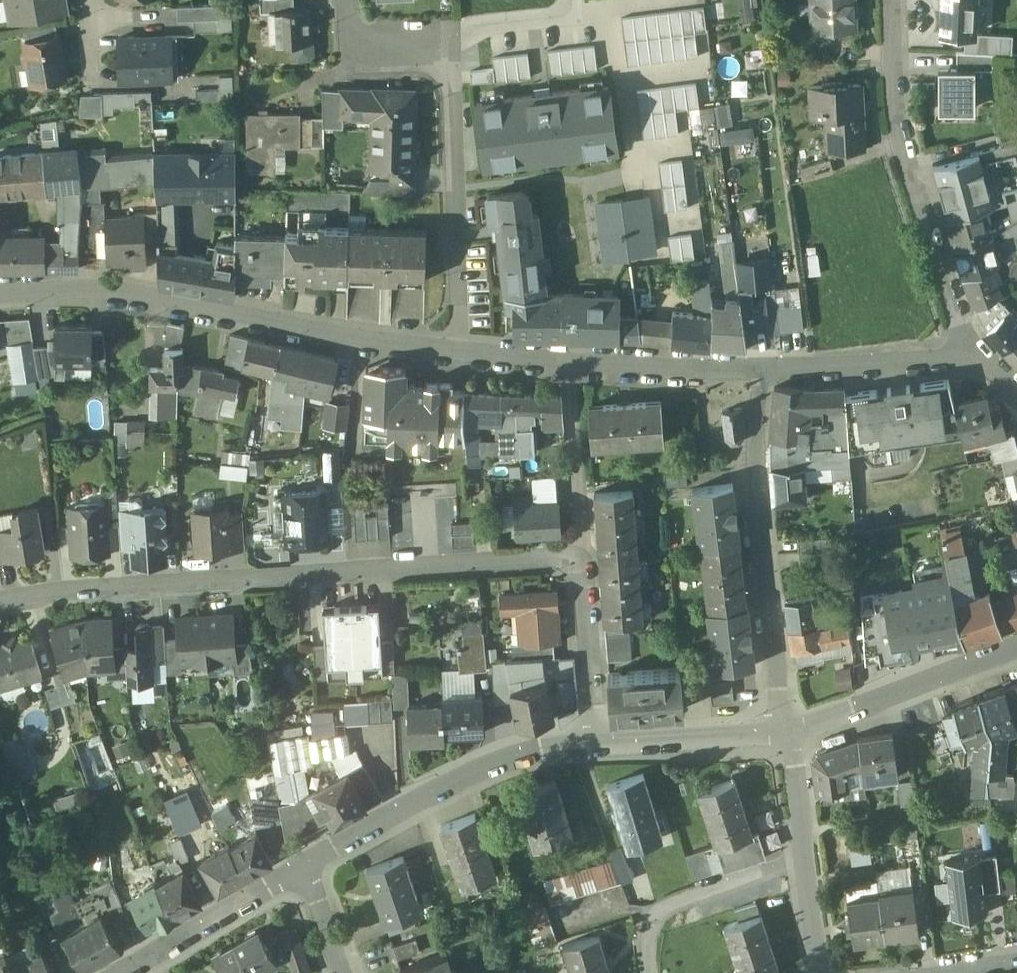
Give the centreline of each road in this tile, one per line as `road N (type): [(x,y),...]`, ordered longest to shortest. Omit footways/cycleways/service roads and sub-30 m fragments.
road 1 (residential): [(0,602),(587,559)]
road 2 (residential): [(456,357),(99,291),(0,293)]
road 3 (residential): [(971,361),(898,128),(891,0)]
road 4 (residential): [(599,740),(477,769),(309,862)]
road 5 (residential): [(451,51),(456,357)]
road 6 (residential): [(755,488),(785,734)]
road 7 (residential): [(1016,648),(785,734)]
road 8 (residential): [(971,361),(752,372)]
road 9 (residential): [(309,862),(120,972)]
road 10 (residential): [(803,861),(674,908),(659,926),(652,972)]
road 11 (residential): [(574,369),(587,559)]
road 12 (residential): [(785,734),(599,740)]
road 13 (residential): [(587,559),(599,740)]
road 14 (residential): [(752,372),(574,369)]
road 15 (residential): [(348,0),(351,53),(451,51)]
road 16 (residential): [(451,51),(482,31),(570,16),(570,0)]
road 17 (residential): [(785,734),(803,861)]

